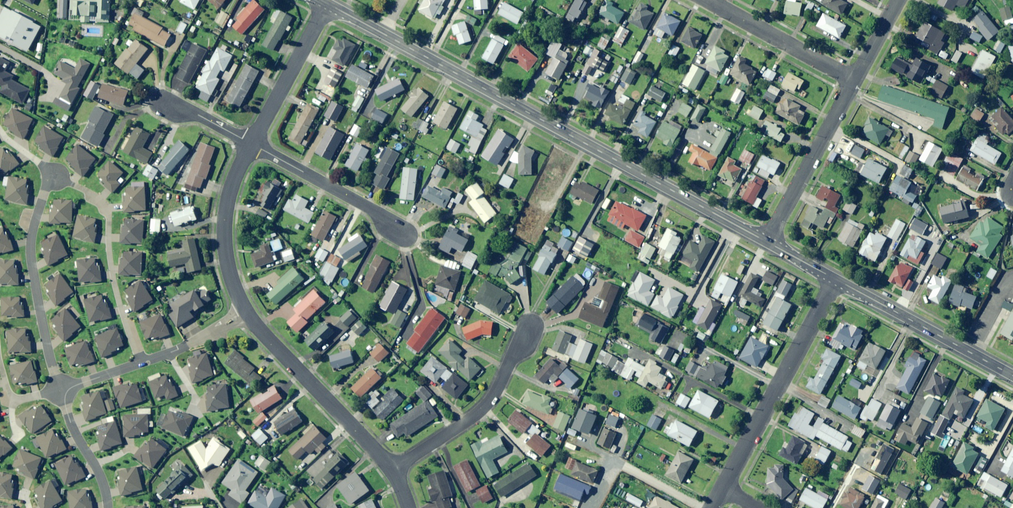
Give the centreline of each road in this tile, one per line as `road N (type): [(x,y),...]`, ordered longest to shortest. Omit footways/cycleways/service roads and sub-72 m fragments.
road 1 (tertiary): [(386,34),(767,241)]
road 2 (residential): [(724,489),(838,280)]
road 3 (residential): [(143,361),(119,306),(106,207),(52,174)]
road 4 (residential): [(56,391),(30,249),(52,174)]
road 5 (residential): [(247,314),(393,471)]
road 6 (residential): [(533,324),(483,409),(393,471)]
road 7 (tertiary): [(838,280),(1012,375)]
road 8 (residential): [(767,241),(856,82)]
road 9 (residential): [(407,234),(252,143)]
road 10 (residential): [(252,143),(226,230),(231,279),(247,314)]
road 11 (residential): [(705,0),(856,82)]
road 12 (residential): [(328,4),(252,143)]

